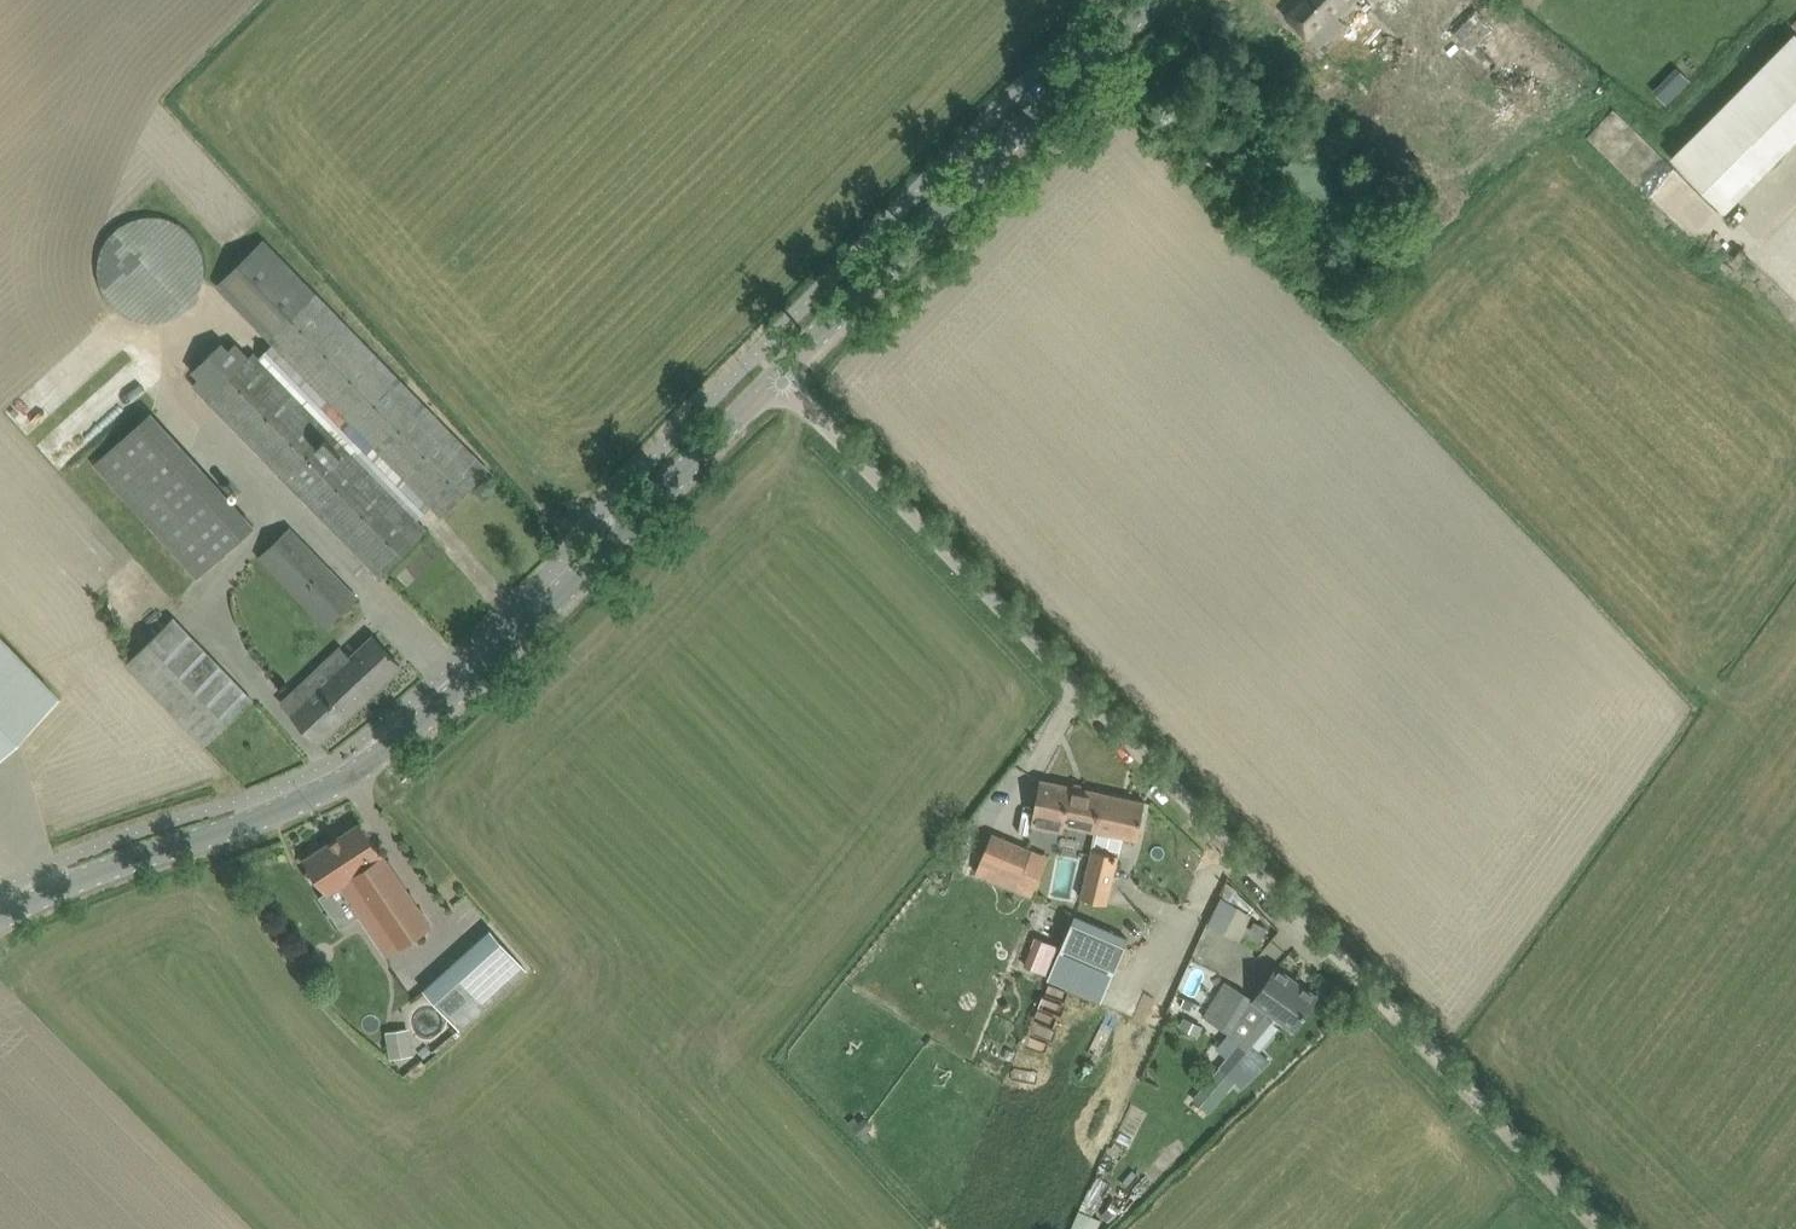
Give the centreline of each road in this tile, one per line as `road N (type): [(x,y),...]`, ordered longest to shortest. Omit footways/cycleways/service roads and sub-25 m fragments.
road 1 (unclassified): [(0,916),(103,867),(293,805),(394,744),(775,379)]
road 2 (unclassified): [(1377,1012),(775,379)]
road 3 (unclassified): [(775,379),(1149,0)]
road 4 (track): [(1594,1228),(1377,1012)]

